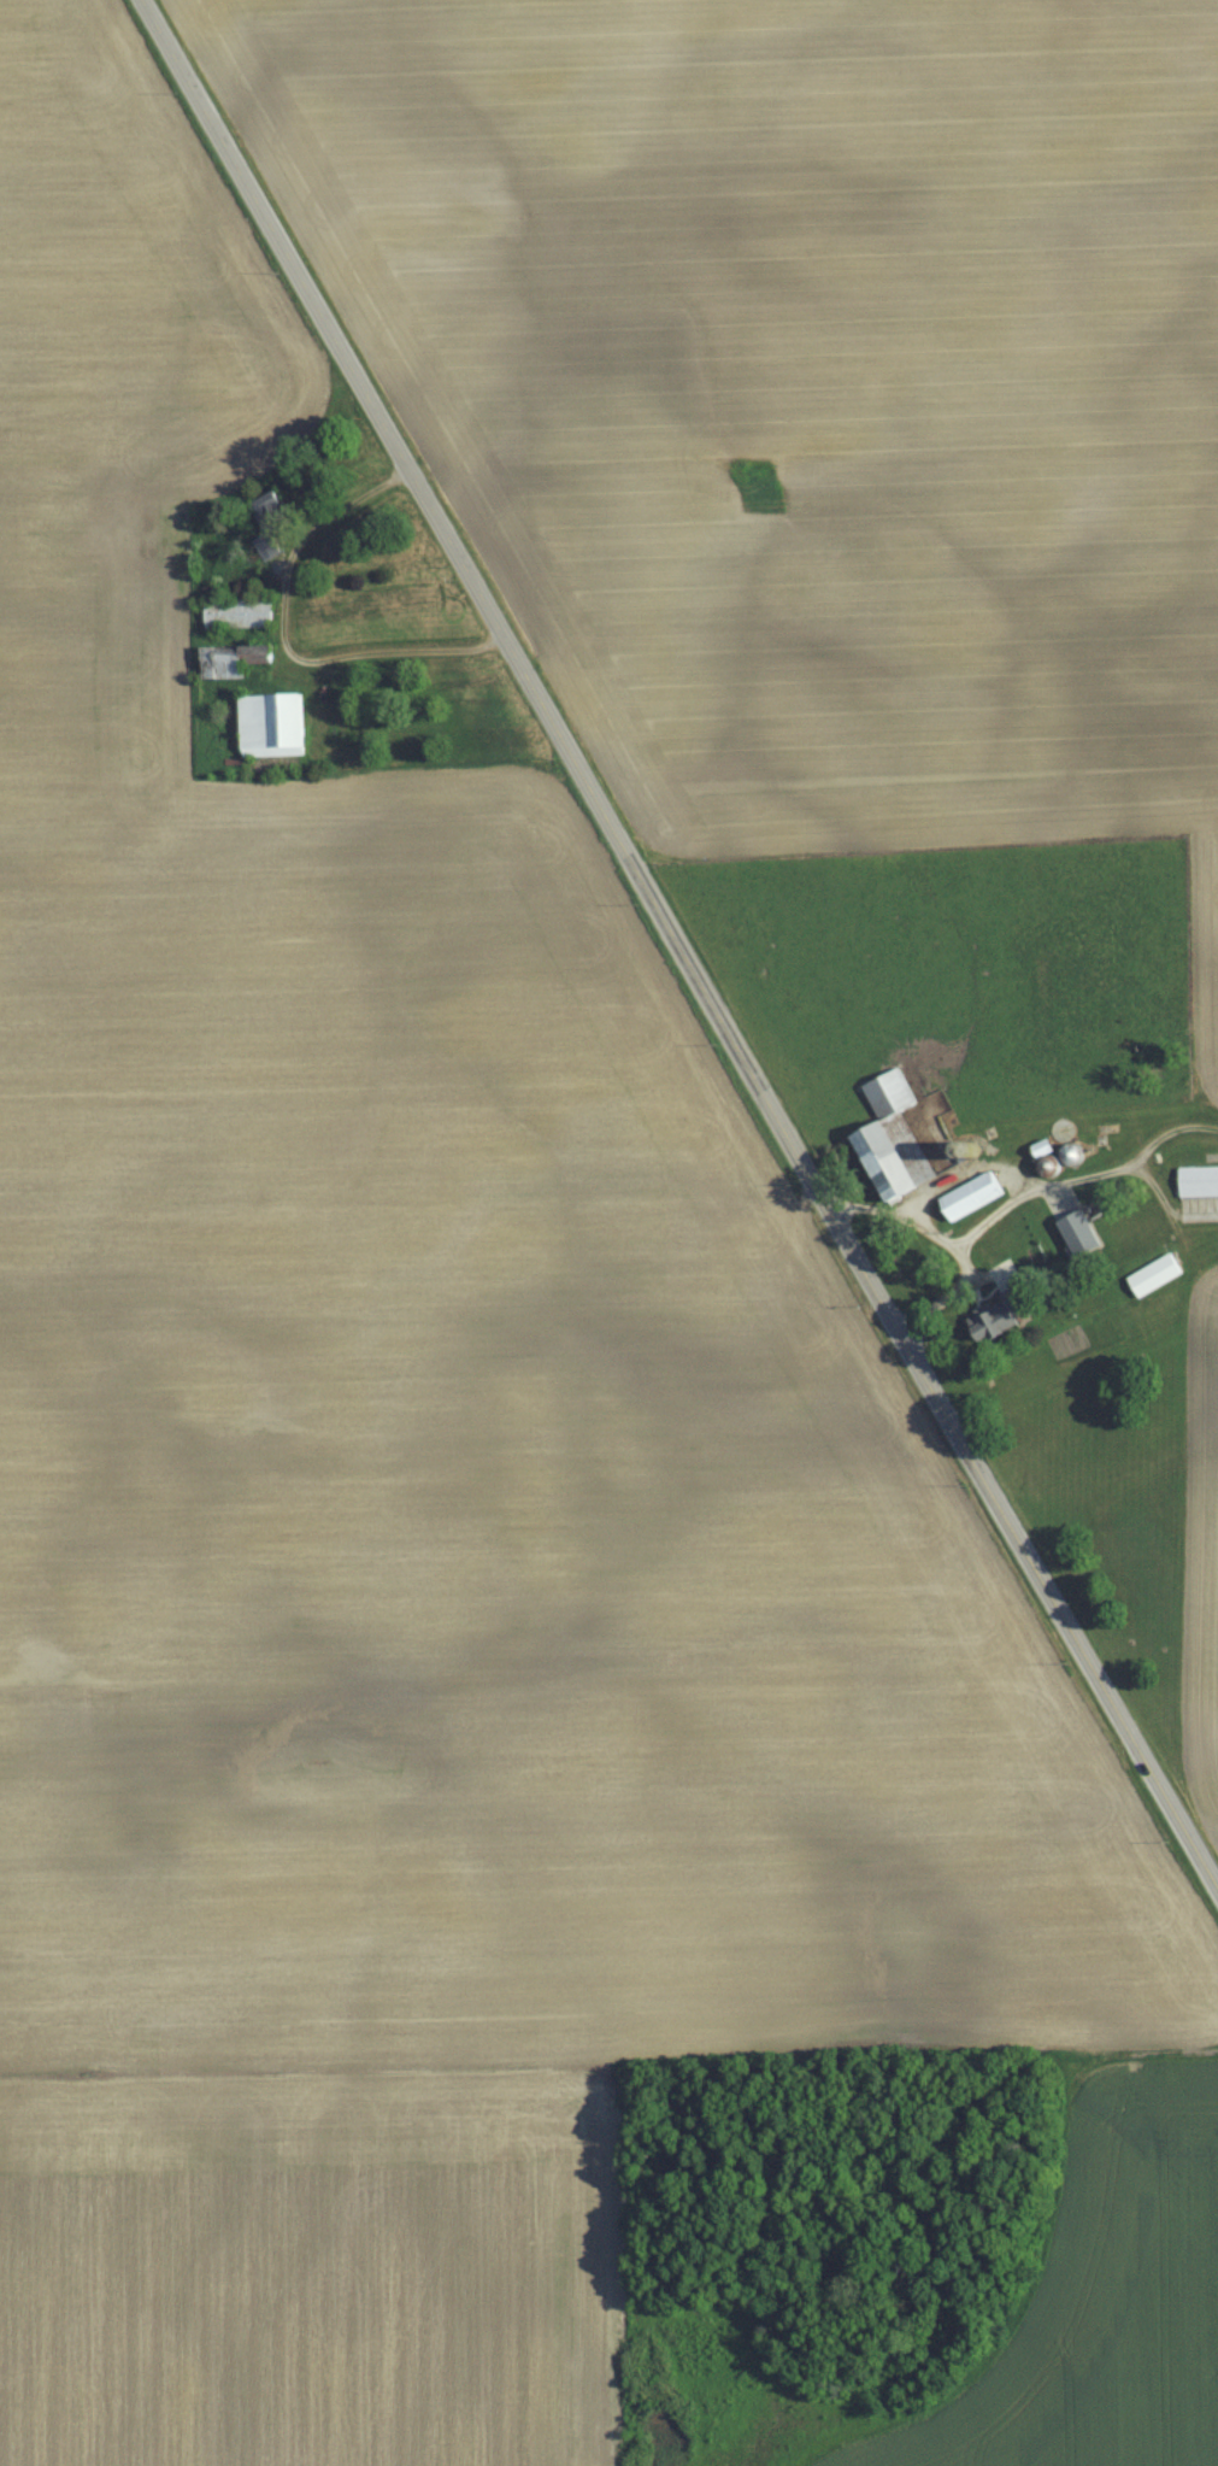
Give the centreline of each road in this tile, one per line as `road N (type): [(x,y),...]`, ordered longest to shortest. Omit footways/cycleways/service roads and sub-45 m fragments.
road 1 (secondary): [(1217,1885),(147,0)]

